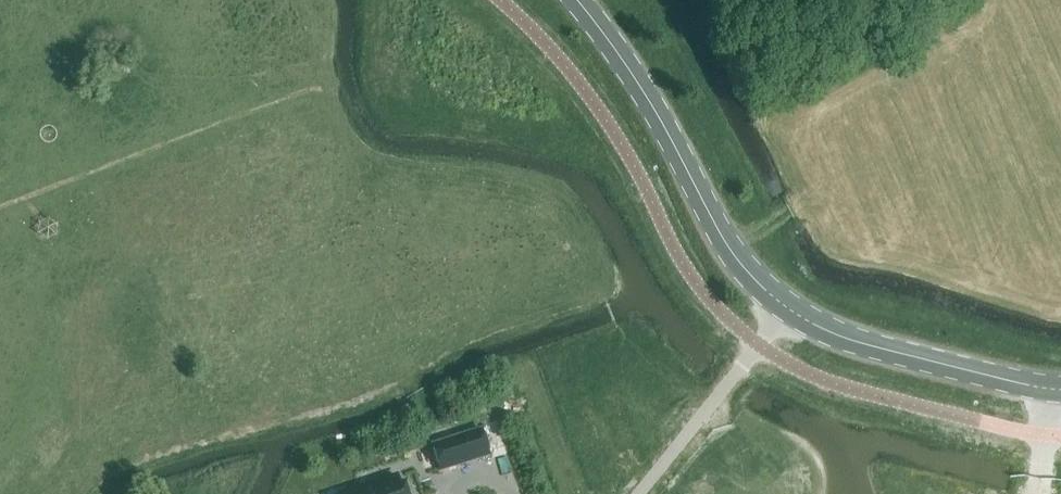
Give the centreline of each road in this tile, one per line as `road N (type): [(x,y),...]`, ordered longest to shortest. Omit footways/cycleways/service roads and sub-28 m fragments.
road 1 (tertiary): [(577,0),(633,78),(725,245),(787,308)]
road 2 (tertiary): [(787,308),(872,346),(1052,389)]
road 3 (residential): [(787,308),(639,493)]

